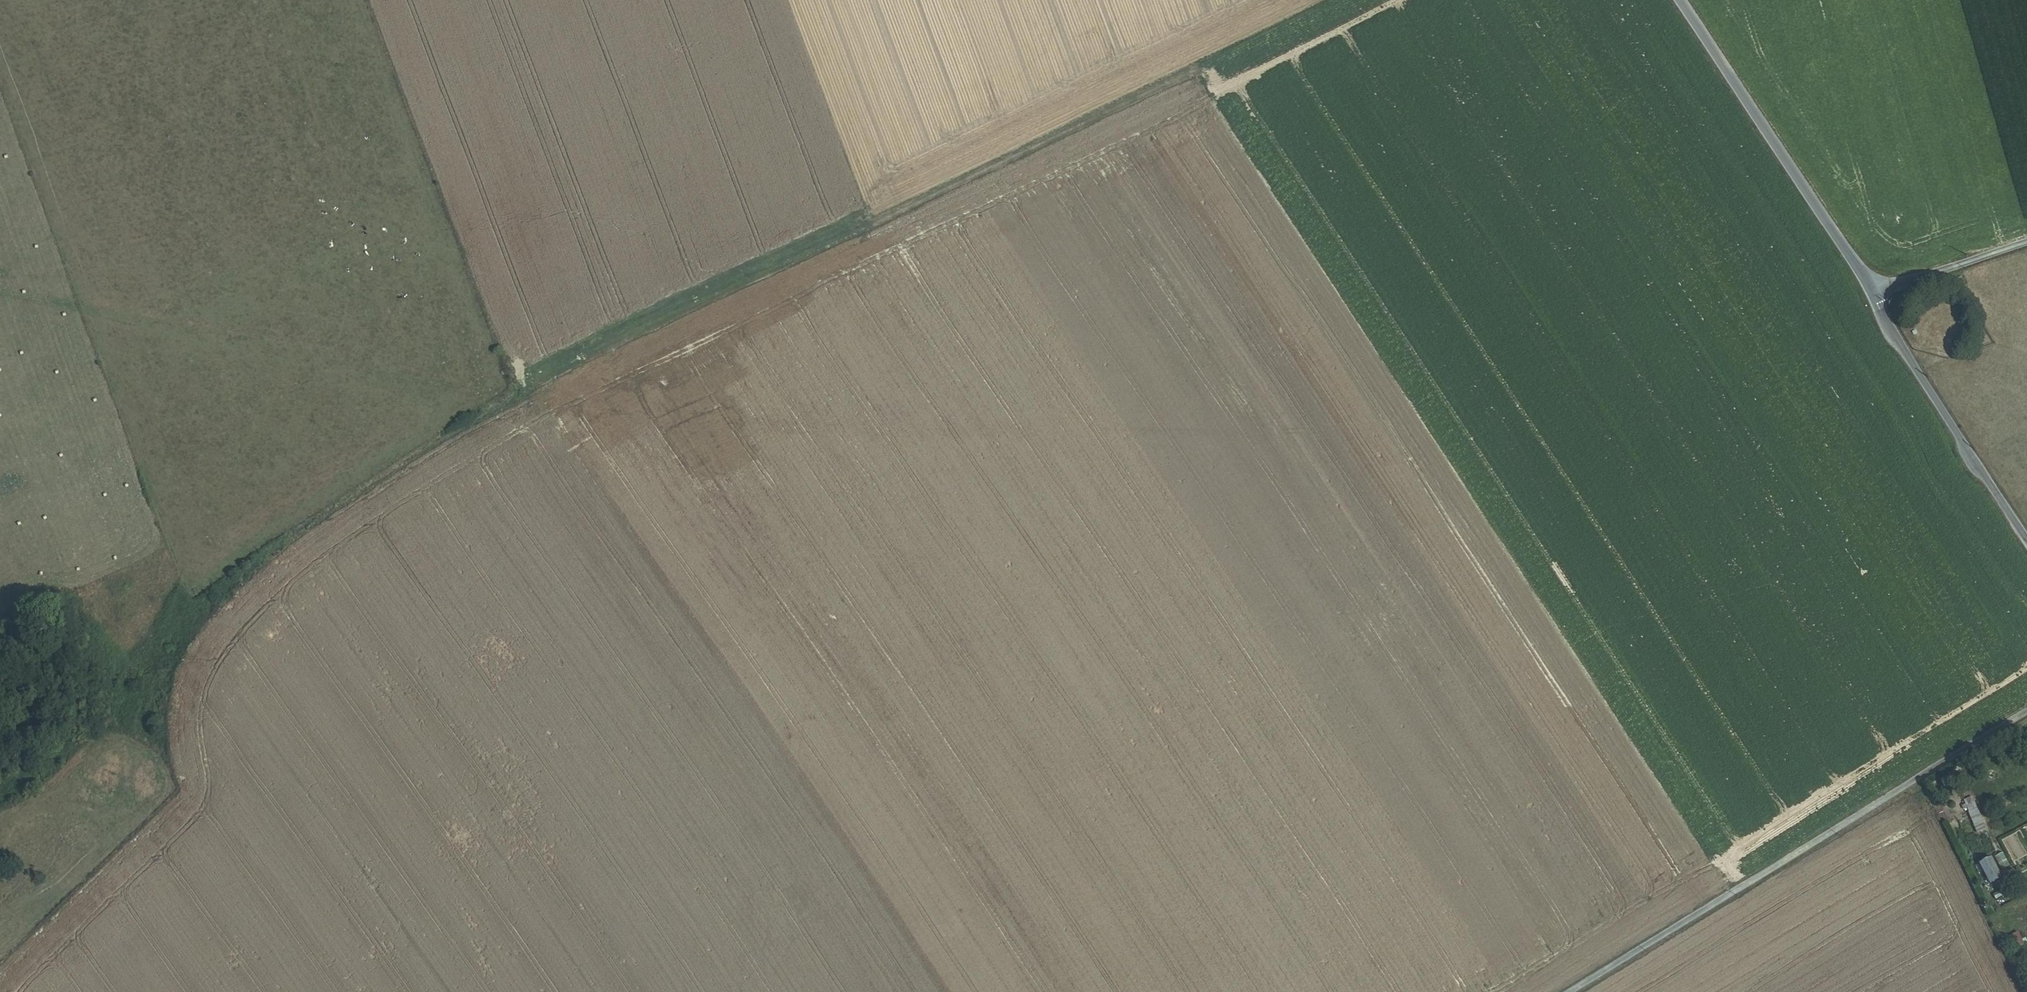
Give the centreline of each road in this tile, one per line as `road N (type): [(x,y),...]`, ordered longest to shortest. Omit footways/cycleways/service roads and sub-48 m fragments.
road 1 (track): [(2026,712),(1571,991)]
road 2 (unclassified): [(1873,286),(1675,0)]
road 3 (unclassified): [(2026,539),(1883,327),(1873,286)]
road 4 (unclassified): [(1873,286),(1937,275),(2026,241)]

